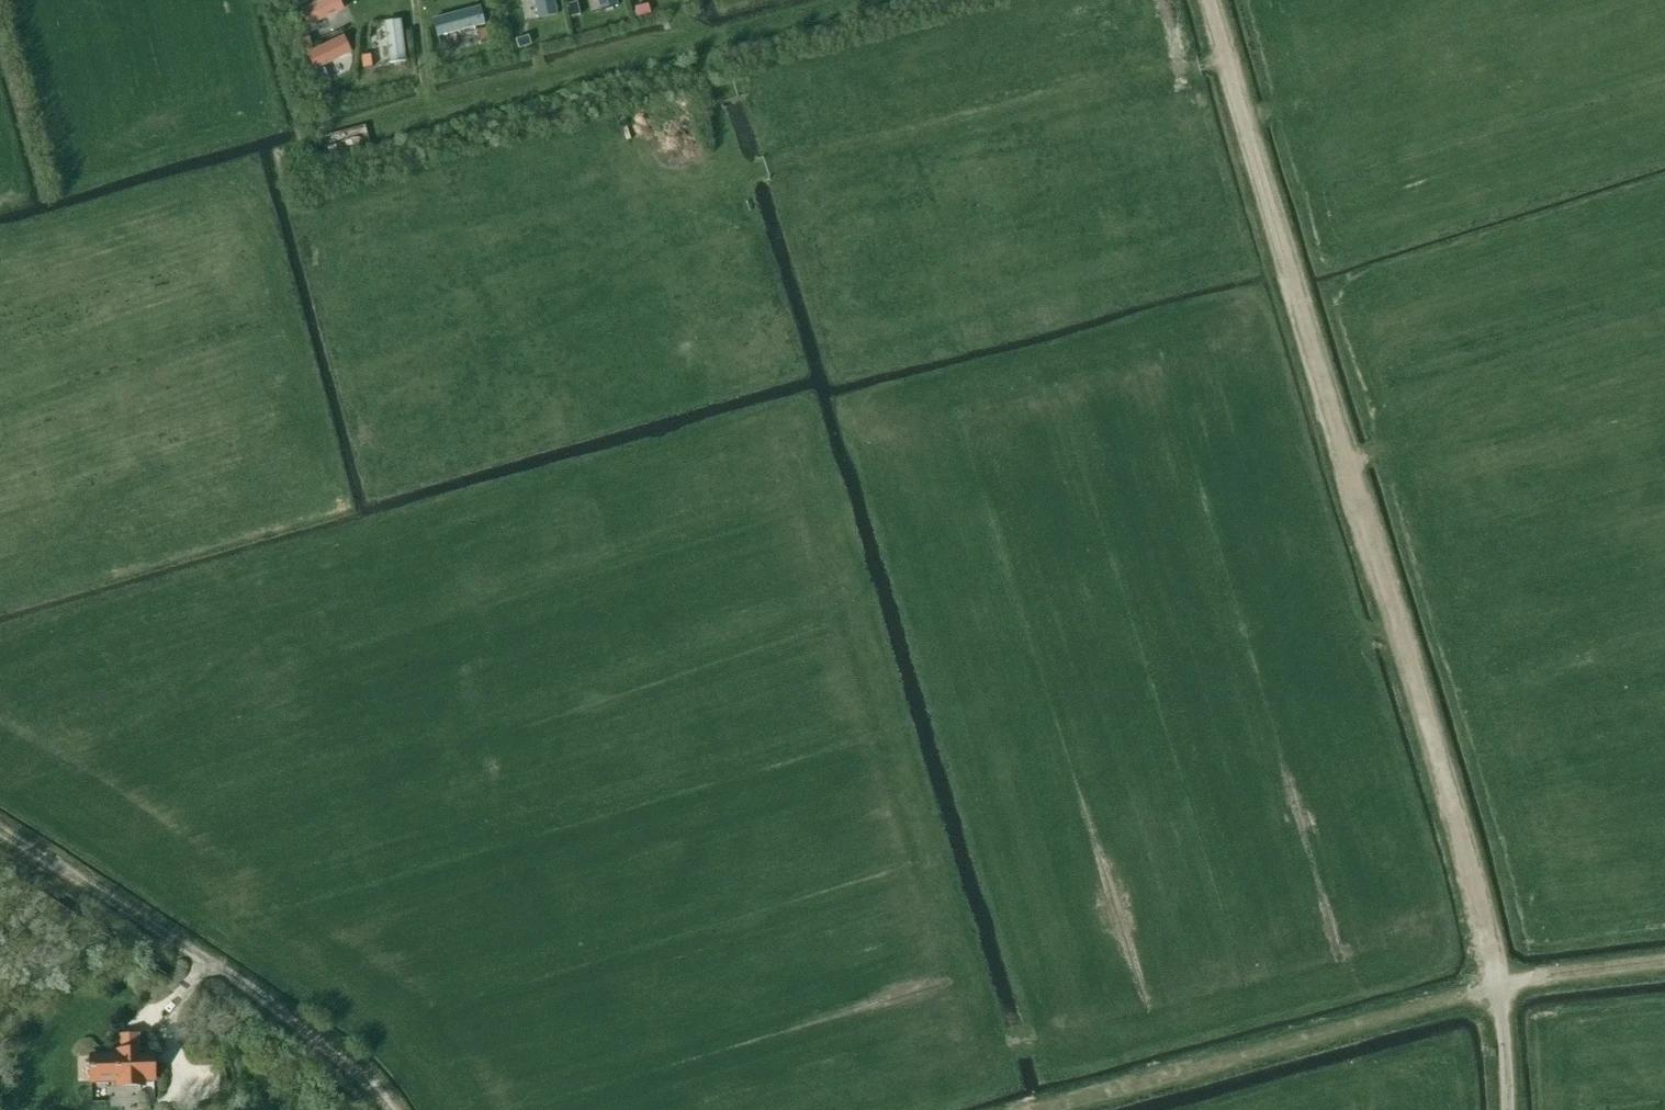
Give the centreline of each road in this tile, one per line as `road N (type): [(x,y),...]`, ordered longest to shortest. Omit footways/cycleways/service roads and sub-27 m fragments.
road 1 (track): [(1498,986),(1213,0)]
road 2 (track): [(387,1109),(301,1029),(199,956),(0,834)]
road 3 (track): [(1498,986),(1042,1109)]
road 4 (track): [(1498,986),(1664,961)]
road 5 (unclassified): [(1507,1109),(1498,986)]

